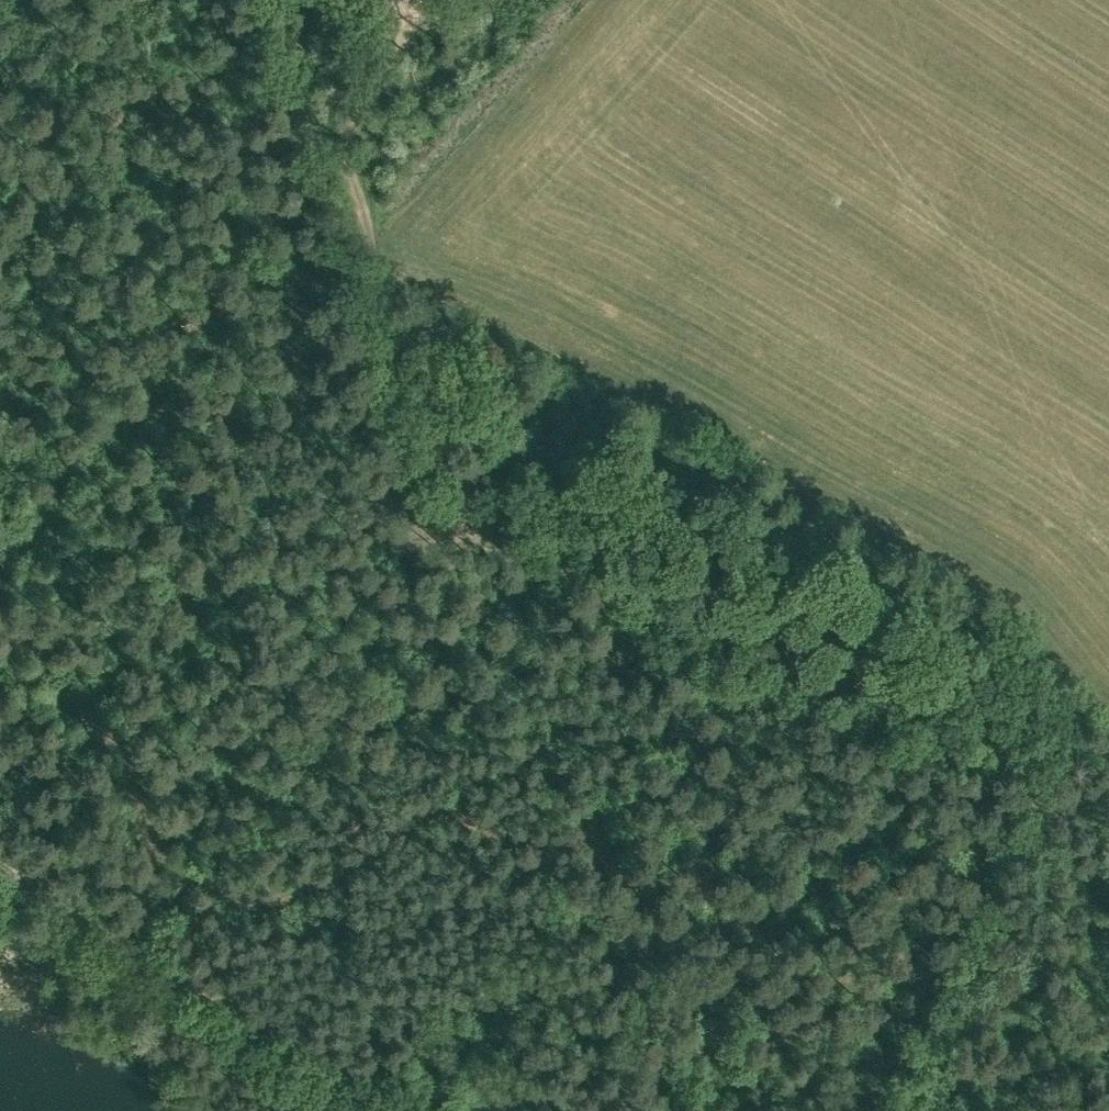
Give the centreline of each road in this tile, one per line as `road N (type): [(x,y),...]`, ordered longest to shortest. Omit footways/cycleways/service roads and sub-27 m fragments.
road 1 (unclassified): [(367,1110),(0,871)]

